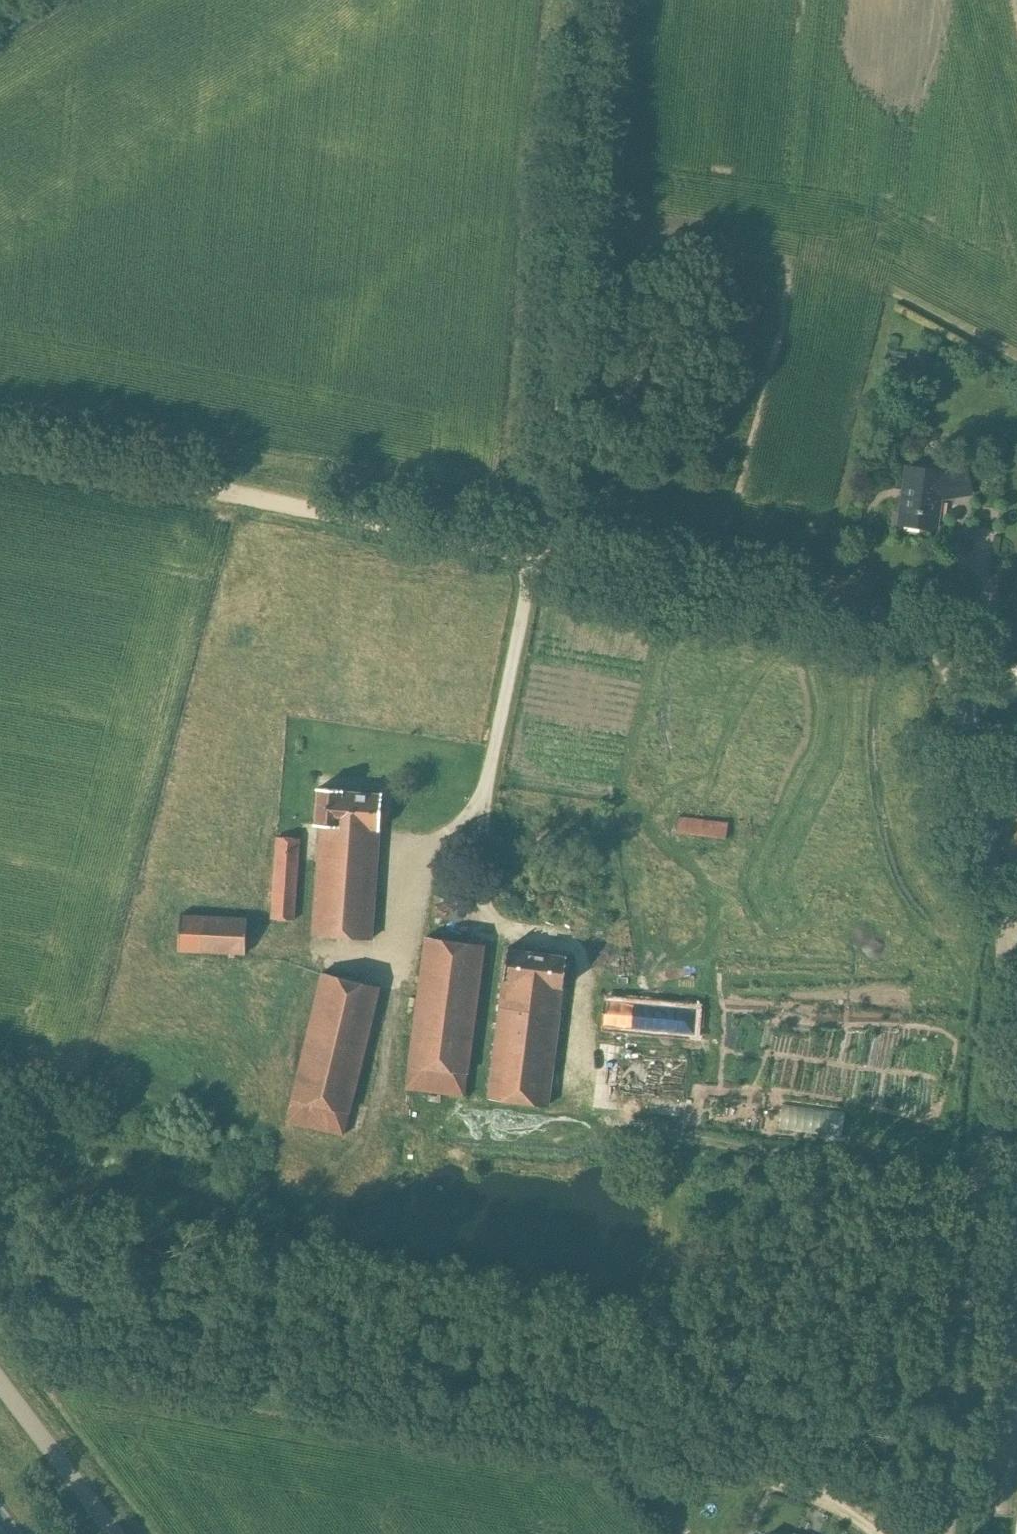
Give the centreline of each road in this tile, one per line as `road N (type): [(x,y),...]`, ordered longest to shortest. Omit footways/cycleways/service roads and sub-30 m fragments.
road 1 (unclassified): [(947,1533),(1004,934),(939,664),(925,640),(897,621),(535,550)]
road 2 (unclassified): [(535,550),(589,0)]
road 3 (unclassified): [(535,550),(0,448)]
road 4 (unclassified): [(112,1533),(0,1385)]

